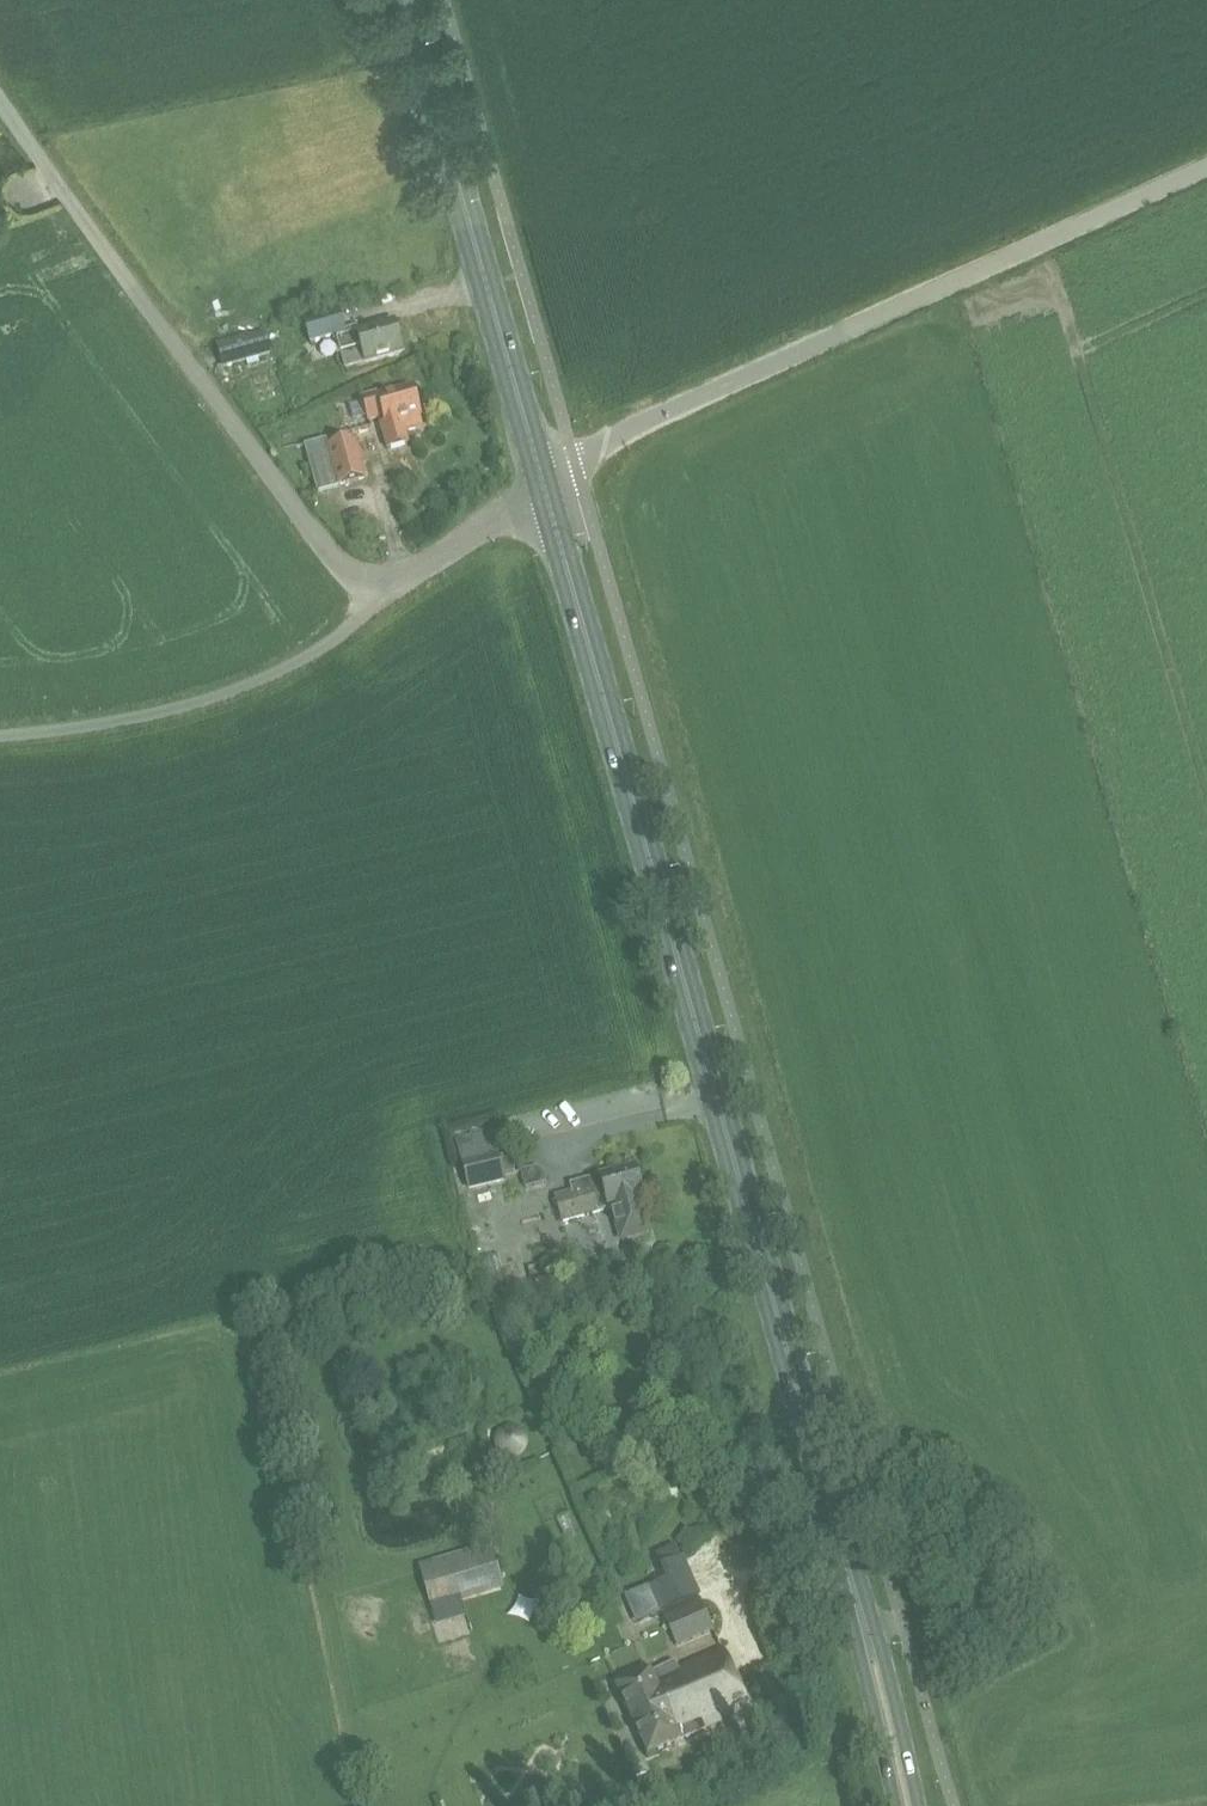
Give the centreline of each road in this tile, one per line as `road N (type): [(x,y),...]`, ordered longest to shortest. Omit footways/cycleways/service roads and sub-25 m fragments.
road 1 (primary): [(907,1805),(859,1605),(543,481)]
road 2 (unclassified): [(543,481),(620,433),(1206,166)]
road 3 (unclassified): [(380,604),(0,109)]
road 4 (primary): [(543,481),(406,0)]
road 5 (unclassified): [(0,731),(77,724),(232,691),(317,652),(380,604)]
road 6 (unclassified): [(380,604),(543,481)]

